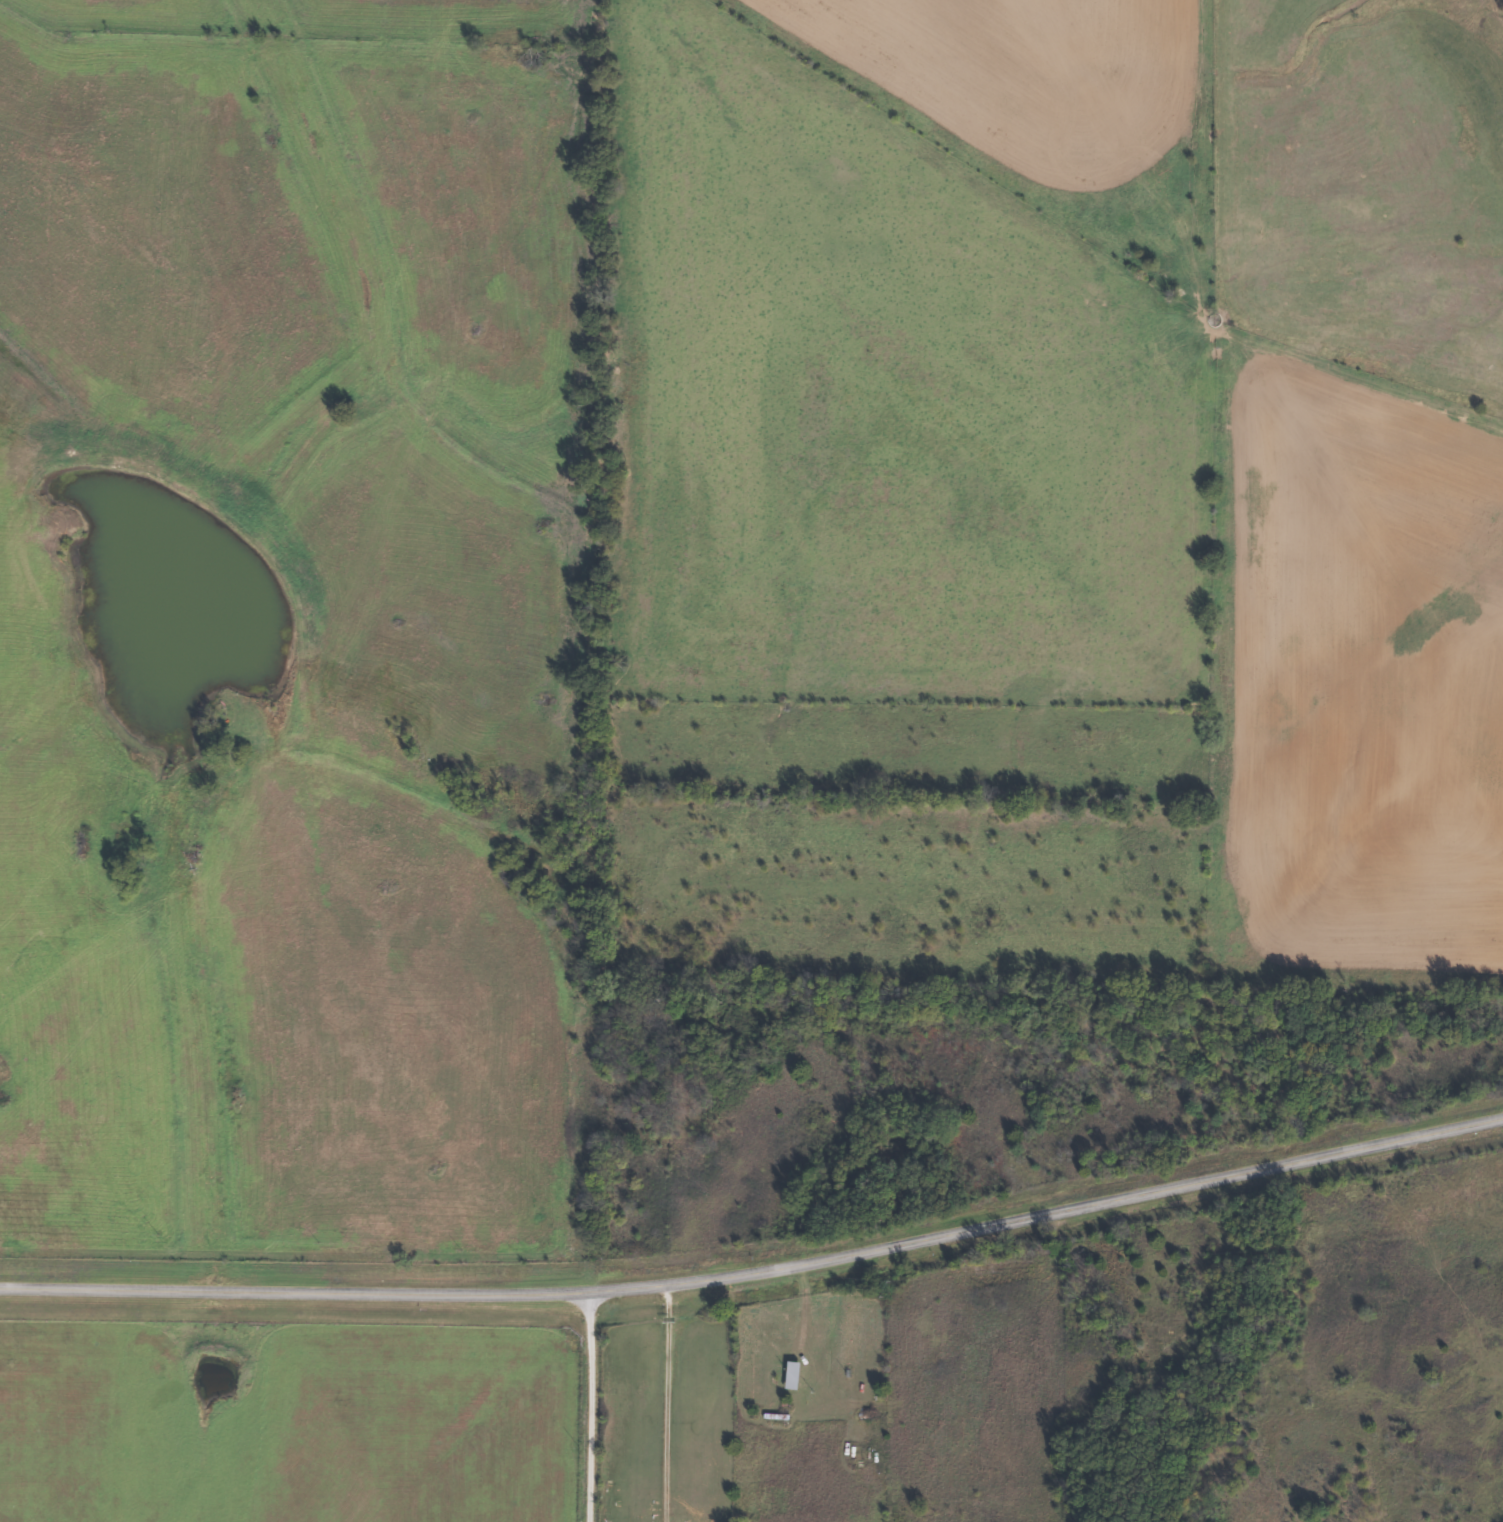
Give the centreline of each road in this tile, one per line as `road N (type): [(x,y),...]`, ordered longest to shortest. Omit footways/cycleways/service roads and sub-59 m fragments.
road 1 (tertiary): [(1502,1120),(781,1271),(638,1290),(469,1297),(0,1290)]
road 2 (residential): [(572,1521),(584,1293)]

